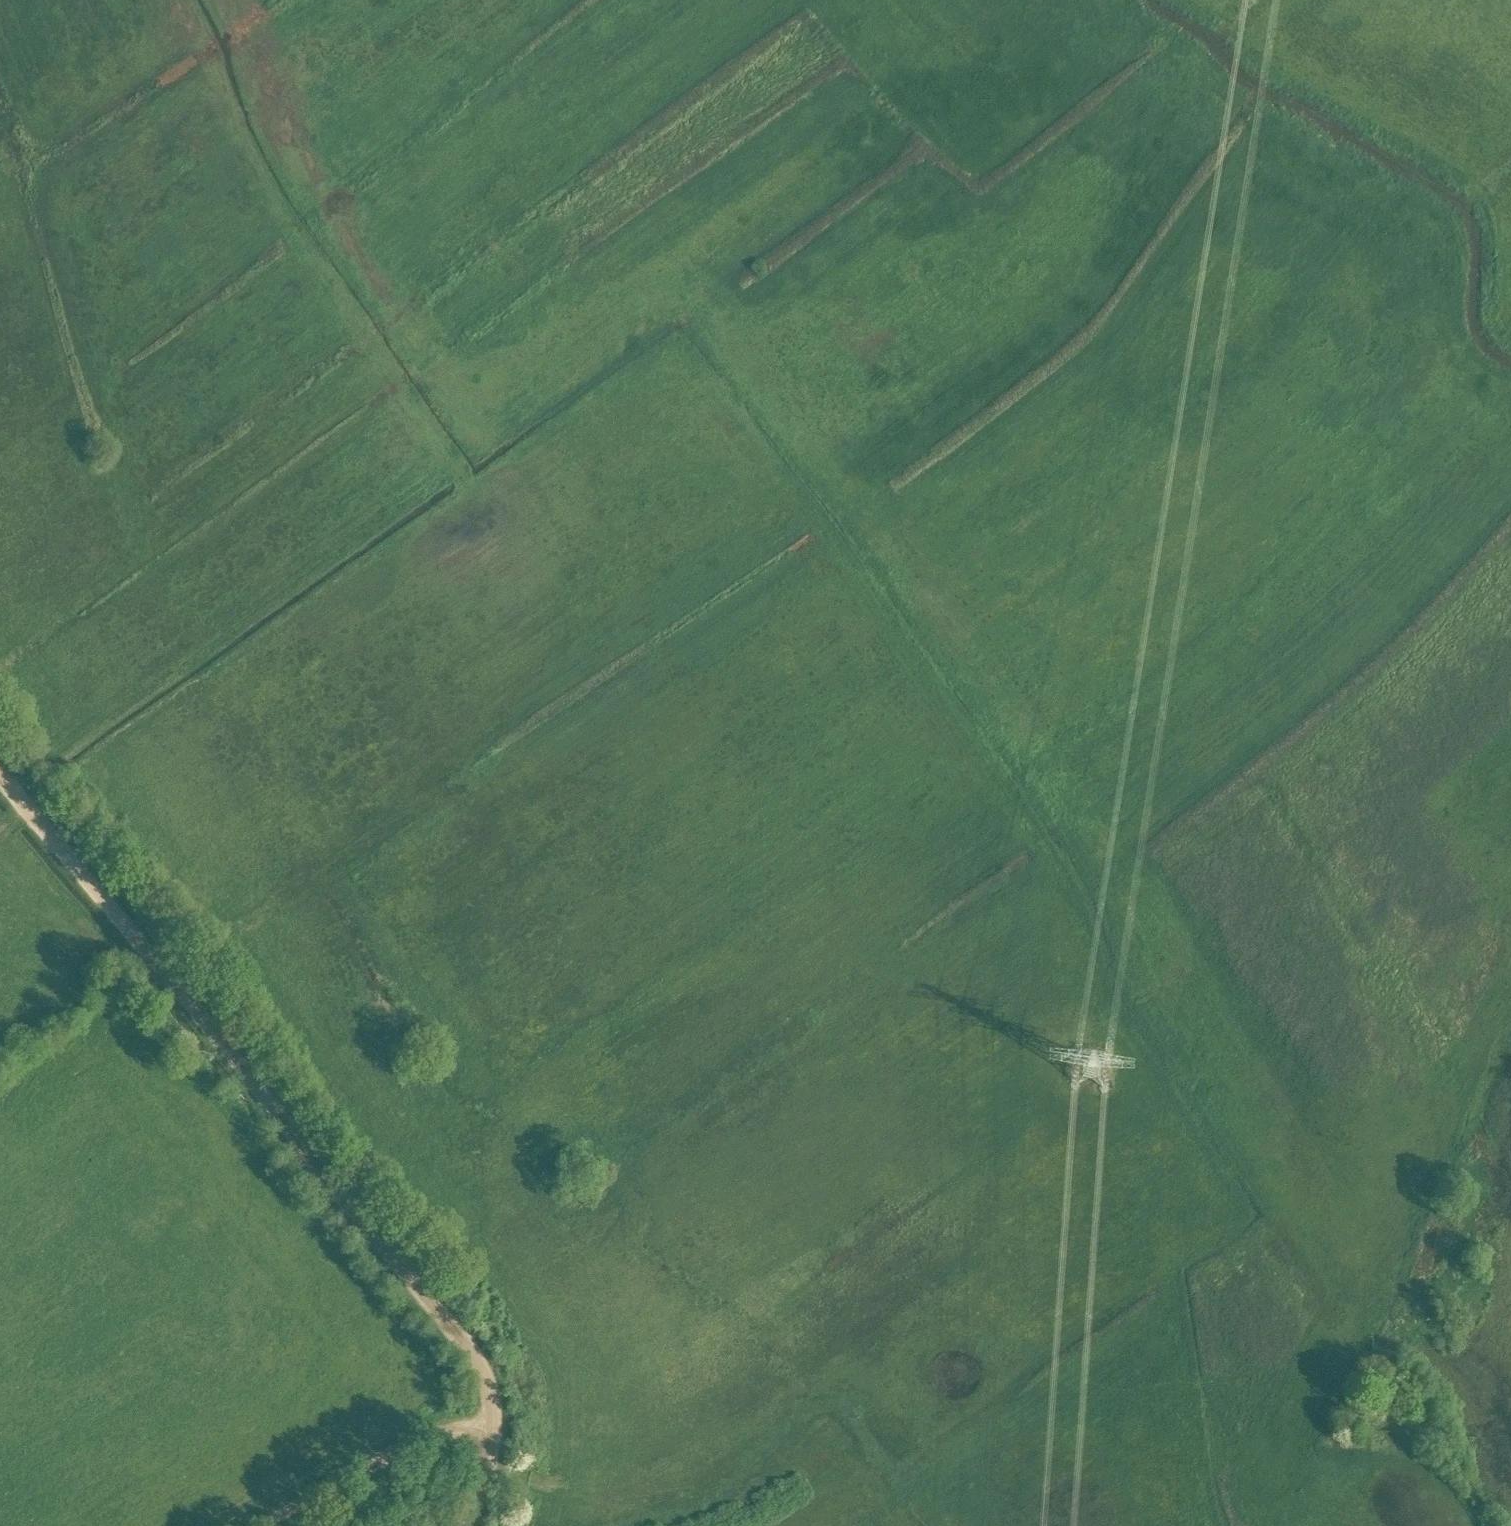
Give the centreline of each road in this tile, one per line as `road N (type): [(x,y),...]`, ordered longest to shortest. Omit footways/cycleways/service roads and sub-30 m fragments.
road 1 (track): [(820,524),(1066,882),(1130,1047),(1236,1212),(1175,1252),(1209,1525)]
road 2 (track): [(0,772),(476,1364),(490,1421)]
road 3 (track): [(490,1421),(443,1429),(266,1525)]

